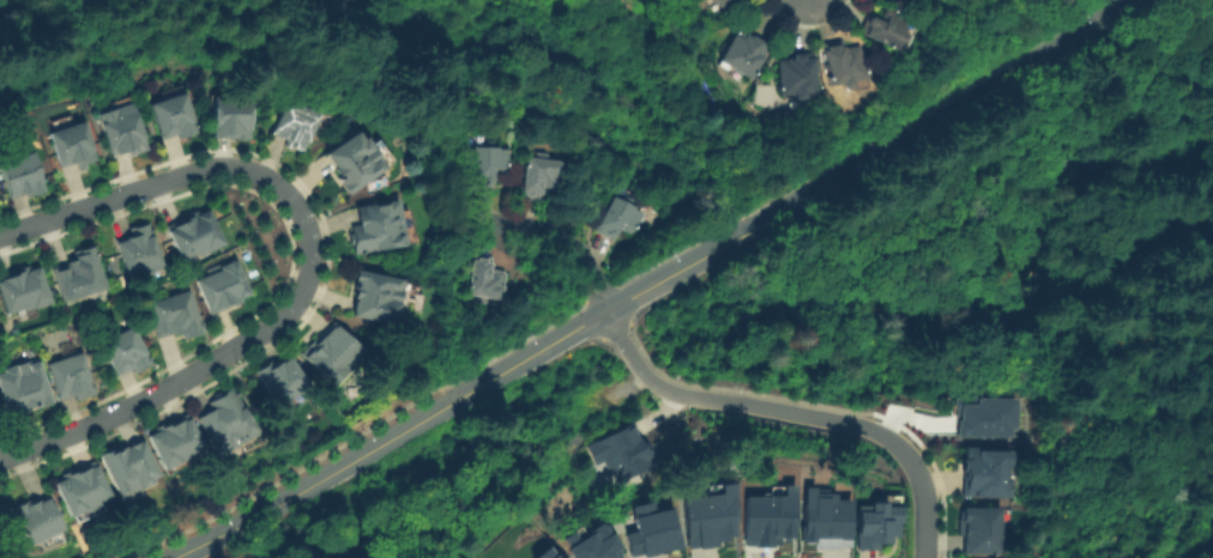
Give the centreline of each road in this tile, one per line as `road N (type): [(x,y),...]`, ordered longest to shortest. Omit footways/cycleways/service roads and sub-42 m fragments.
road 1 (secondary): [(1001,79),(276,504),(168,557)]
road 2 (residential): [(0,462),(116,416),(266,334),(306,290),(309,242),(302,216),(268,180),(217,171),(0,234)]
road 3 (residential): [(606,309),(635,368),(671,393),(868,423),(900,441),(925,473),(931,557)]
road 4 (residential): [(606,309),(563,241),(478,224)]
road 5 (secondary): [(1128,0),(1001,79)]

